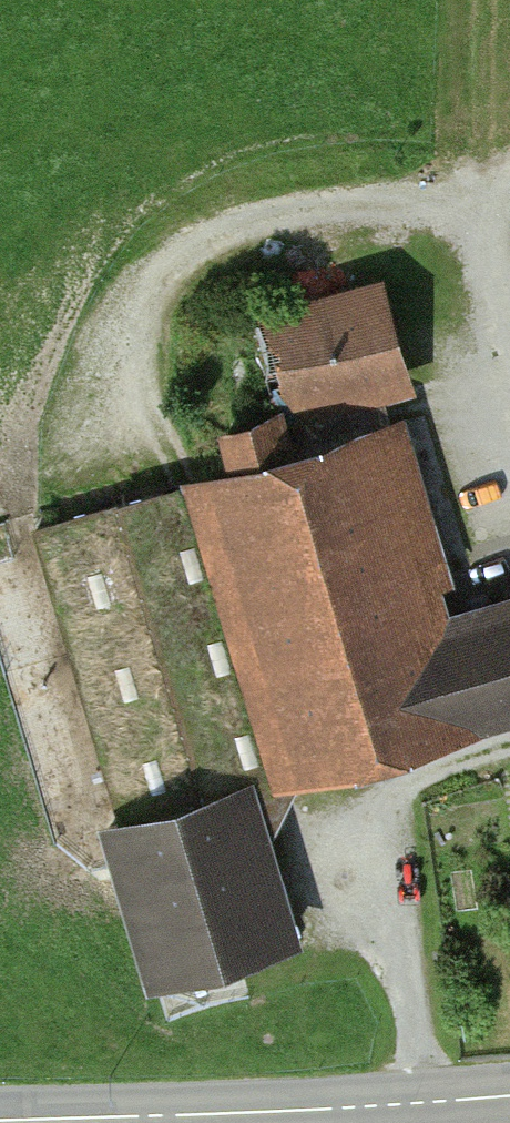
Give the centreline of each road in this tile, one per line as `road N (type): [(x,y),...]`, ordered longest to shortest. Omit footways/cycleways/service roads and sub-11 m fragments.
road 1 (tertiary): [(380,1106),(0,1119)]
road 2 (track): [(509,328),(460,188),(509,168)]
road 3 (track): [(460,188),(448,0)]
road 4 (tertiary): [(509,1095),(380,1106)]

